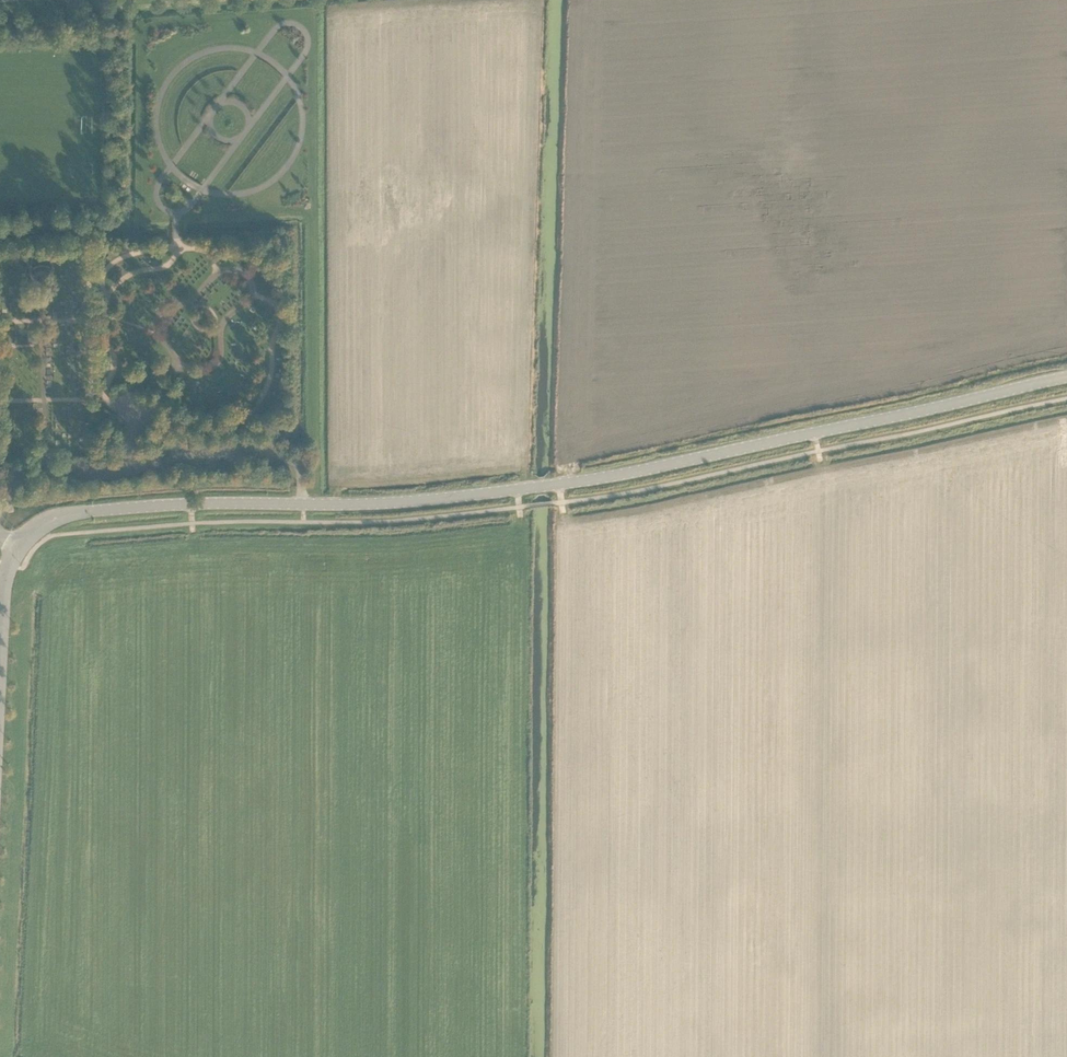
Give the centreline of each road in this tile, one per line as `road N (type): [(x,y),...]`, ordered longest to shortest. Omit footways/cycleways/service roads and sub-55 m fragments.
road 1 (tertiary): [(19,545),(48,520),(89,510),(418,500),(592,478),(1066,376)]
road 2 (tertiary): [(19,545),(5,580),(0,683)]

